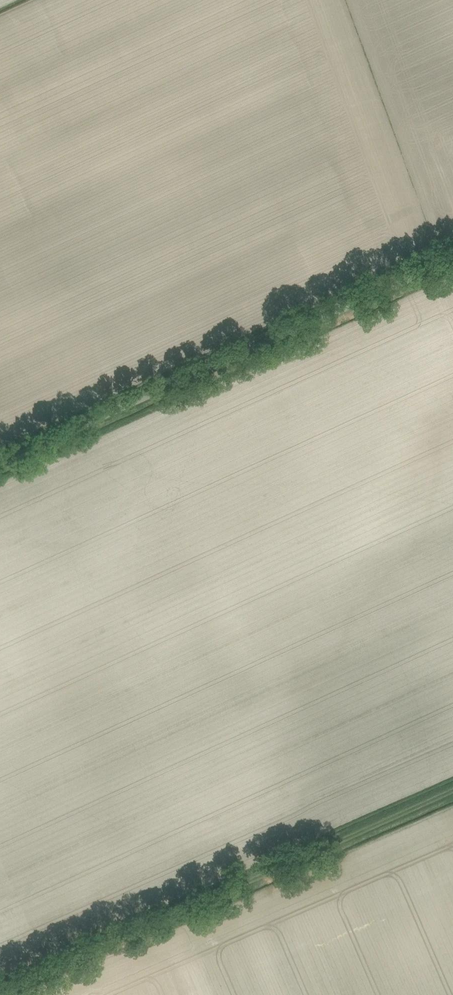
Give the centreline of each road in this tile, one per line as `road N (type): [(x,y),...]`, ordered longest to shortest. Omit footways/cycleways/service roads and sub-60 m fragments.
road 1 (unclassified): [(0,461),(452,258)]
road 2 (unclassified): [(0,992),(452,792)]

